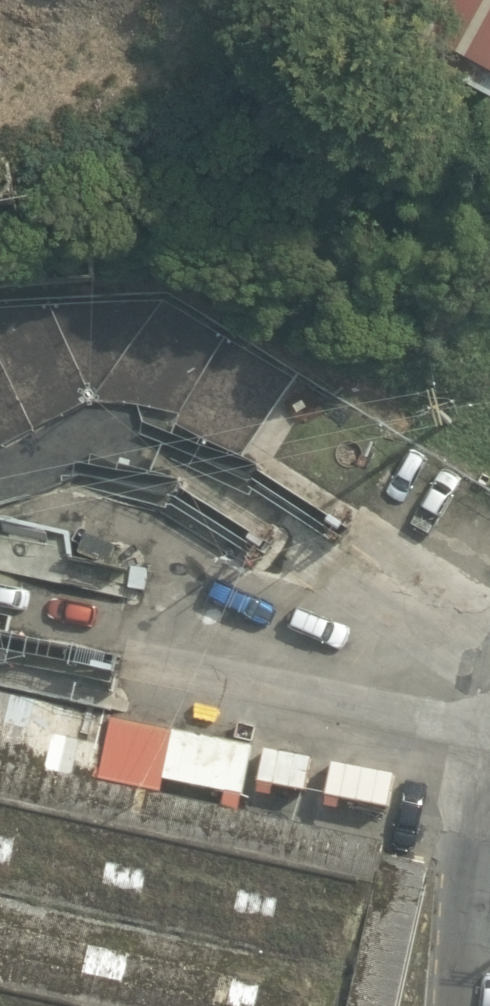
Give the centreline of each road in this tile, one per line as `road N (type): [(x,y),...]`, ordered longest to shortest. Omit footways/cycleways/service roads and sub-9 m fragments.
road 1 (track): [(338,526),(250,473),(150,433),(95,437),(0,480)]
road 2 (track): [(265,545),(168,484),(69,465),(14,473)]
road 3 (track): [(136,583),(0,557)]

